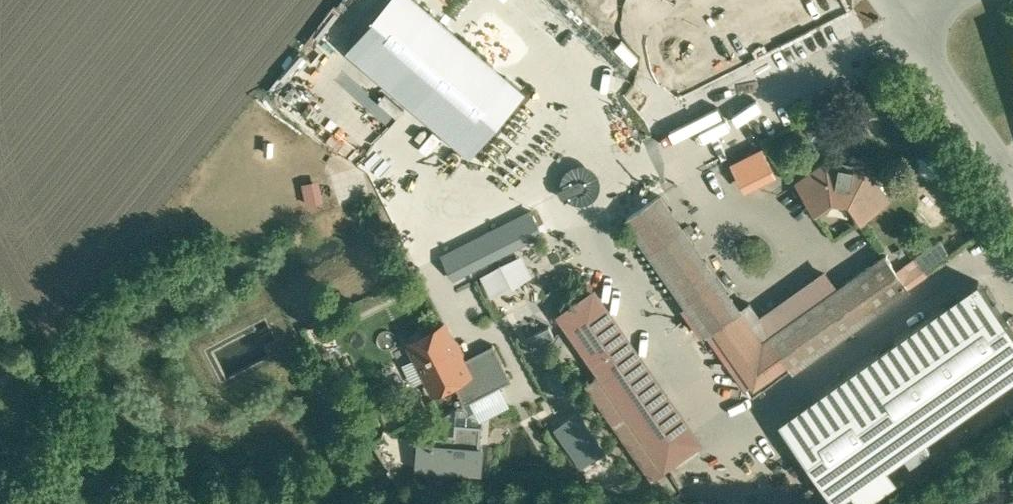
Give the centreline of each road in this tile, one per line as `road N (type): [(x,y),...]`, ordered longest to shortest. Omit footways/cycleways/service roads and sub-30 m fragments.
road 1 (residential): [(928,0),(914,16),(1012,183)]

